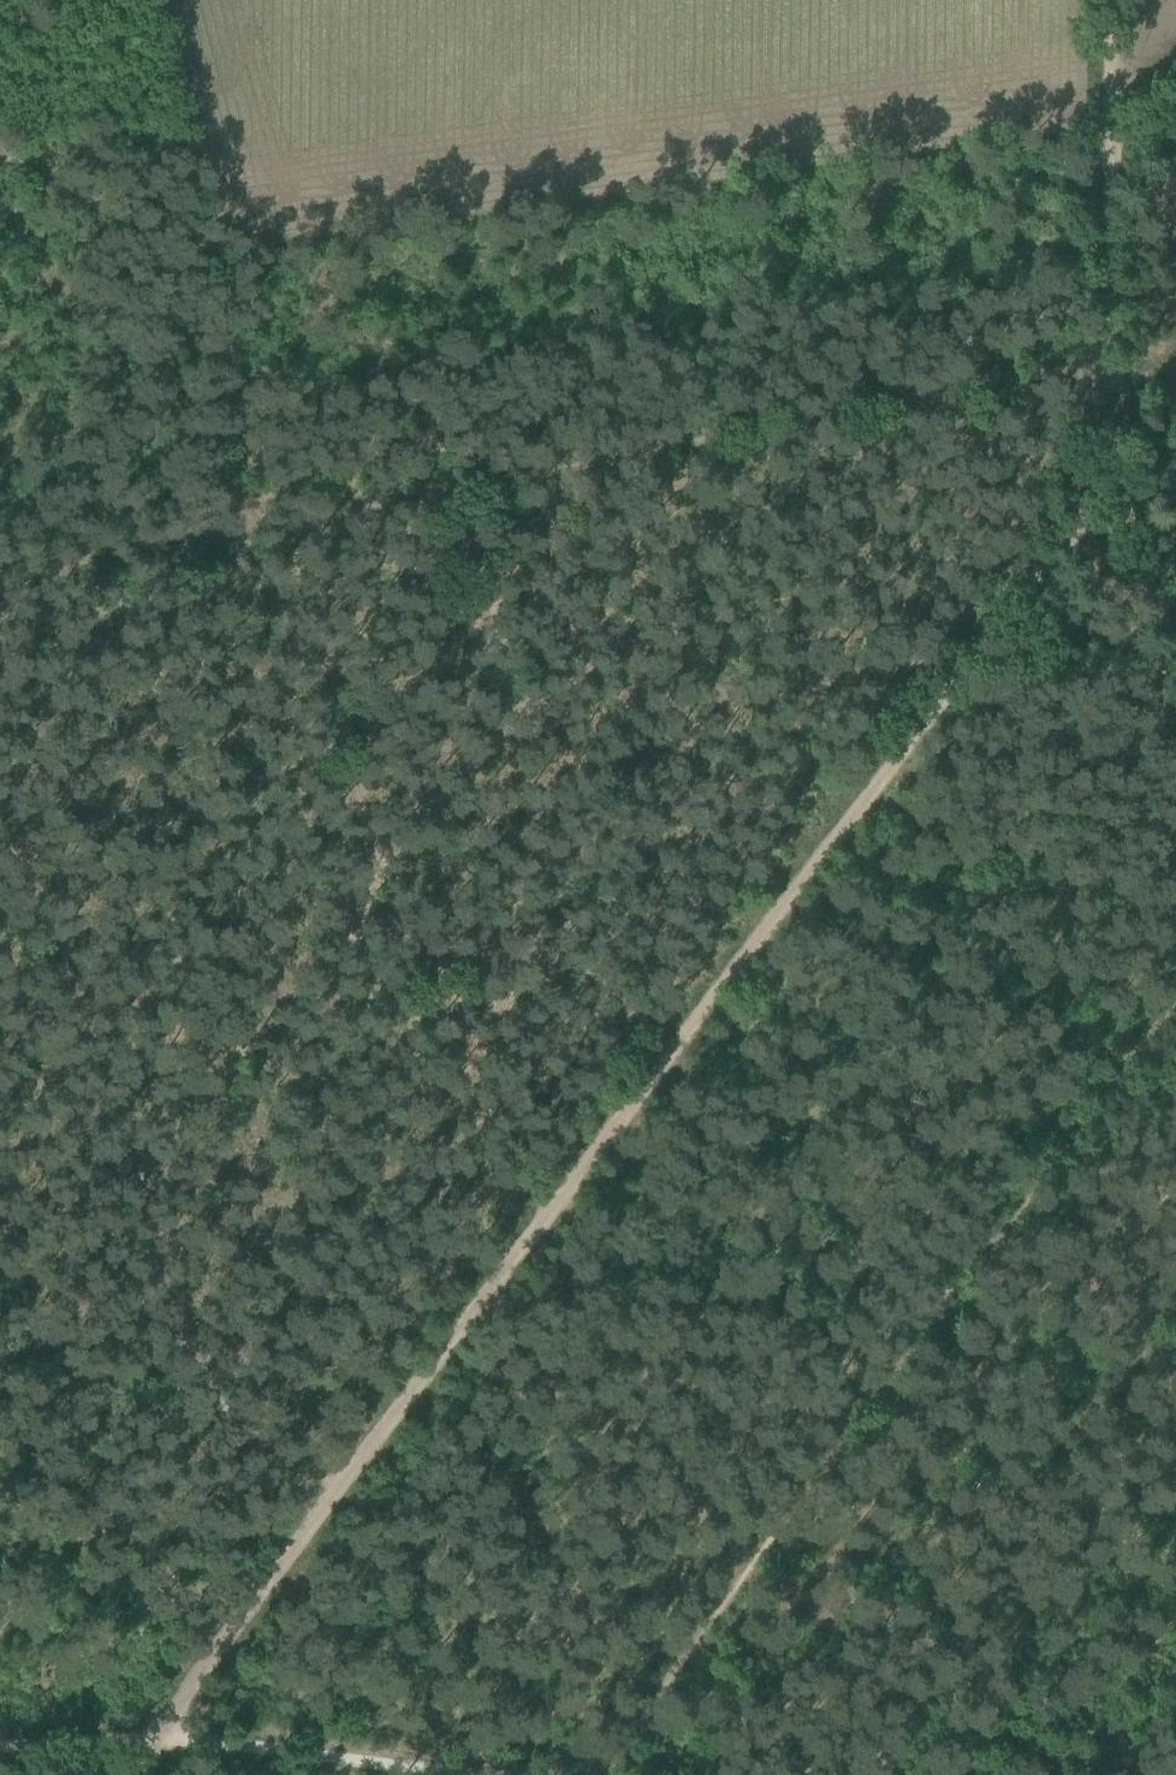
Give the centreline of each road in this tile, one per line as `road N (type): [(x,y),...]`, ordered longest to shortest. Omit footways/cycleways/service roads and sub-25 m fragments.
road 1 (track): [(1110,361),(1108,459),(1082,505),(325,1504)]
road 2 (track): [(1175,1003),(671,1673),(603,1774)]
road 3 (track): [(1110,361),(246,528)]
road 4 (track): [(246,528),(556,1200)]
road 5 (track): [(0,893),(36,905),(206,1387),(325,1504)]
road 6 (track): [(246,528),(217,263),(130,231),(0,152)]
road 7 (track): [(1111,0),(1110,361)]
road 8 (track): [(157,1735),(491,1774)]
road 9 (track): [(325,1504),(157,1735)]
road 10 (track): [(246,528),(0,588)]
road 11 (track): [(993,1774),(1120,1683),(1175,1611)]
road 12 (track): [(973,656),(1175,677)]
road 13 (track): [(157,1735),(0,1747)]
road 14 (track): [(1108,459),(1175,596)]

